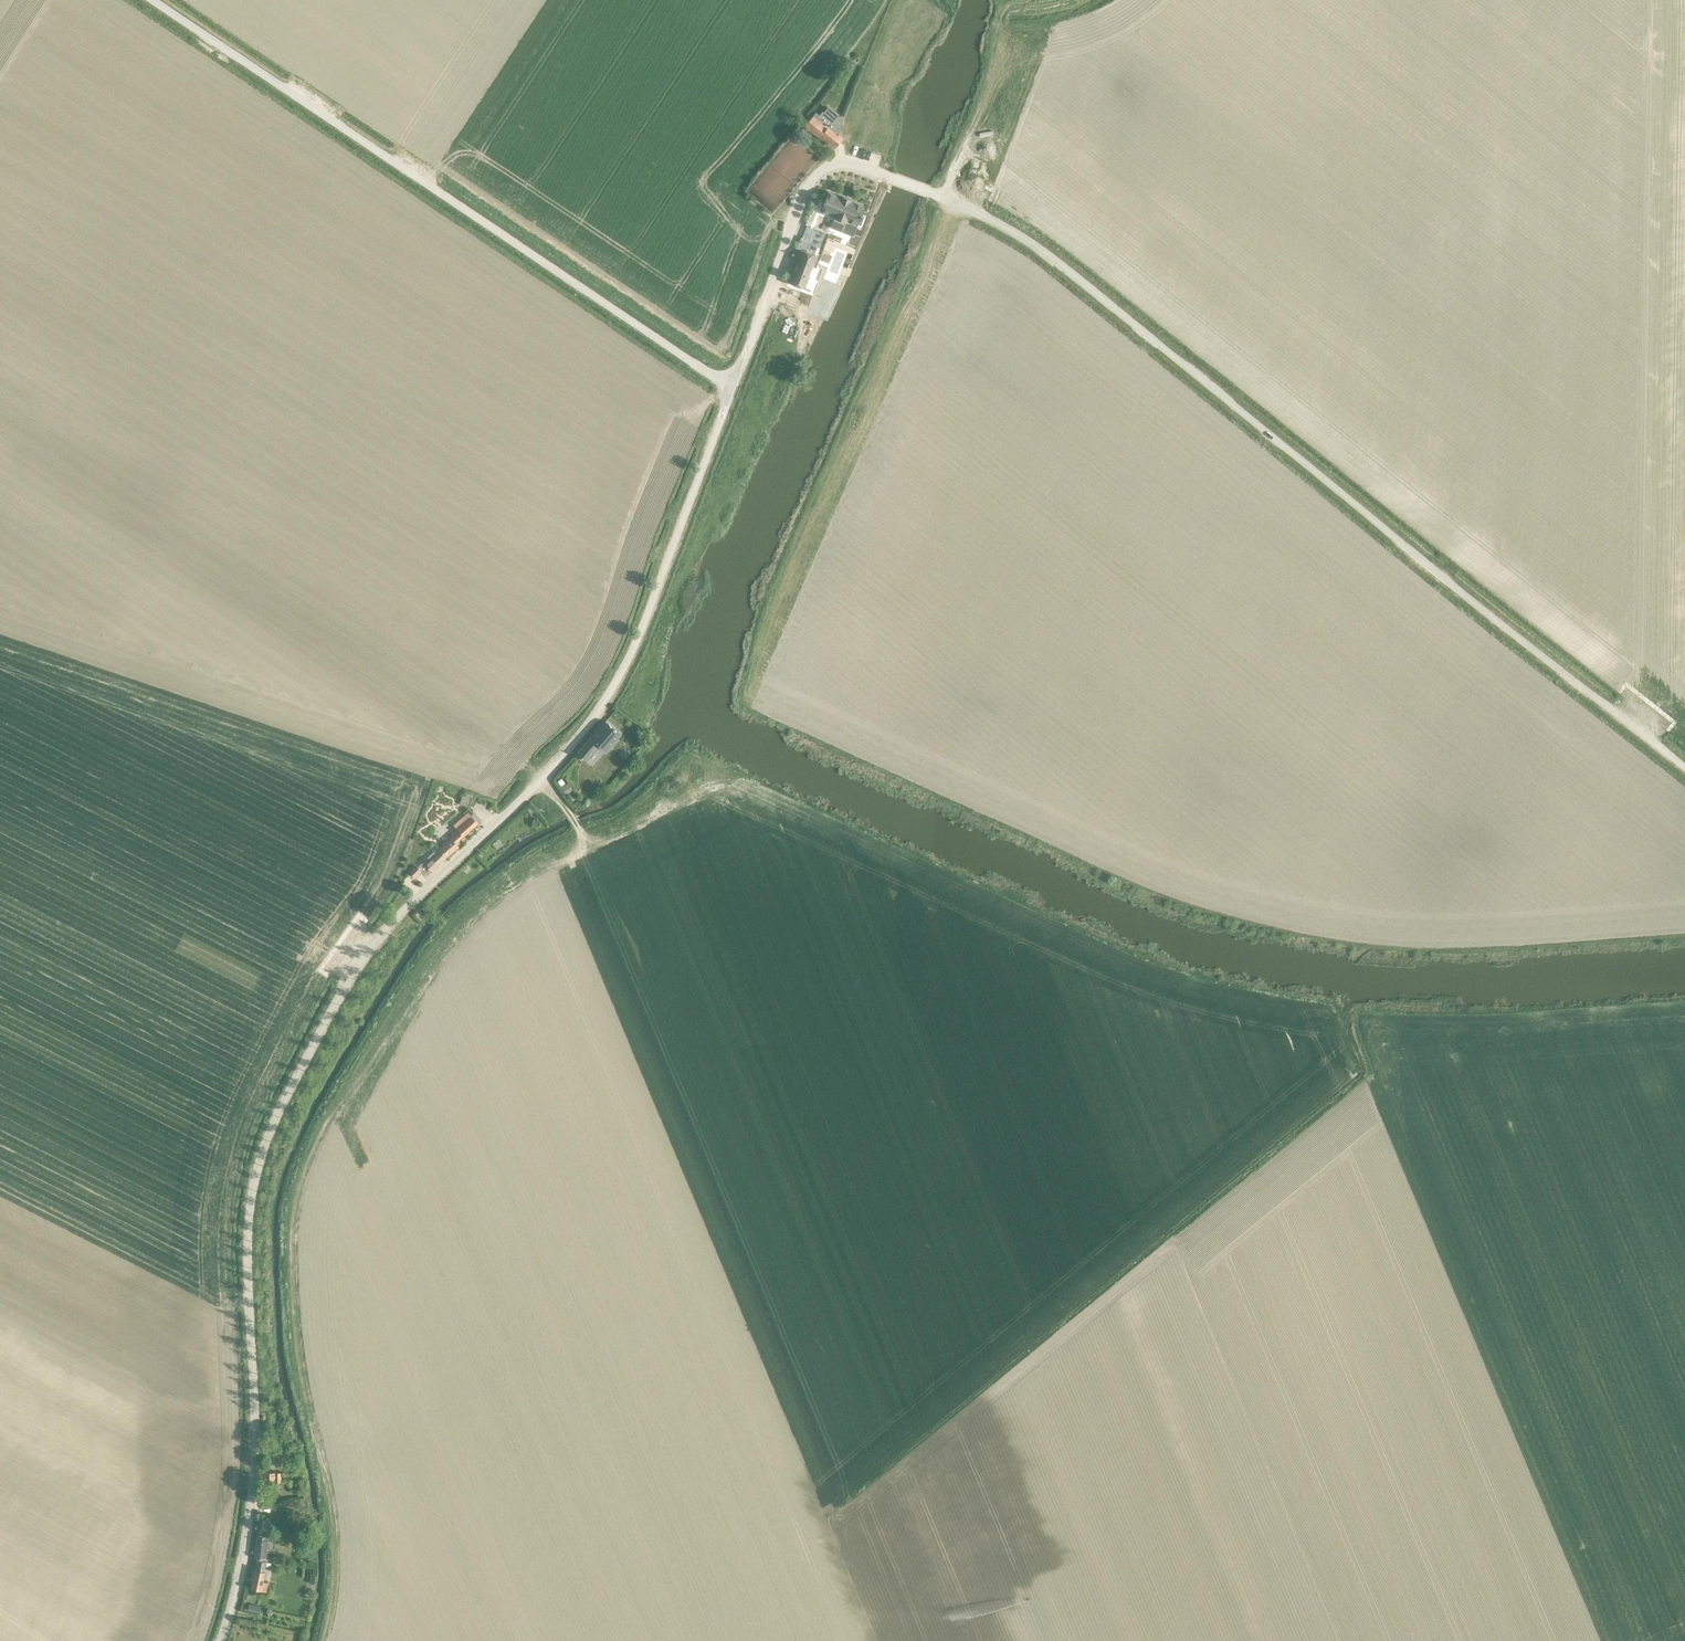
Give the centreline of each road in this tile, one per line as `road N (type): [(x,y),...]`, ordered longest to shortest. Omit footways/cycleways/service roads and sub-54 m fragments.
road 1 (unclassified): [(220,1640),(253,1477),(247,1238),(263,1147),(337,1000),(378,938),(542,778),(606,698),(651,604),(733,385)]
road 2 (unclassified): [(1684,769),(1029,243),(894,180)]
road 3 (unclassified): [(733,385),(697,368),(156,0)]
road 4 (unclassified): [(733,385),(816,178),(840,164),(894,180)]

